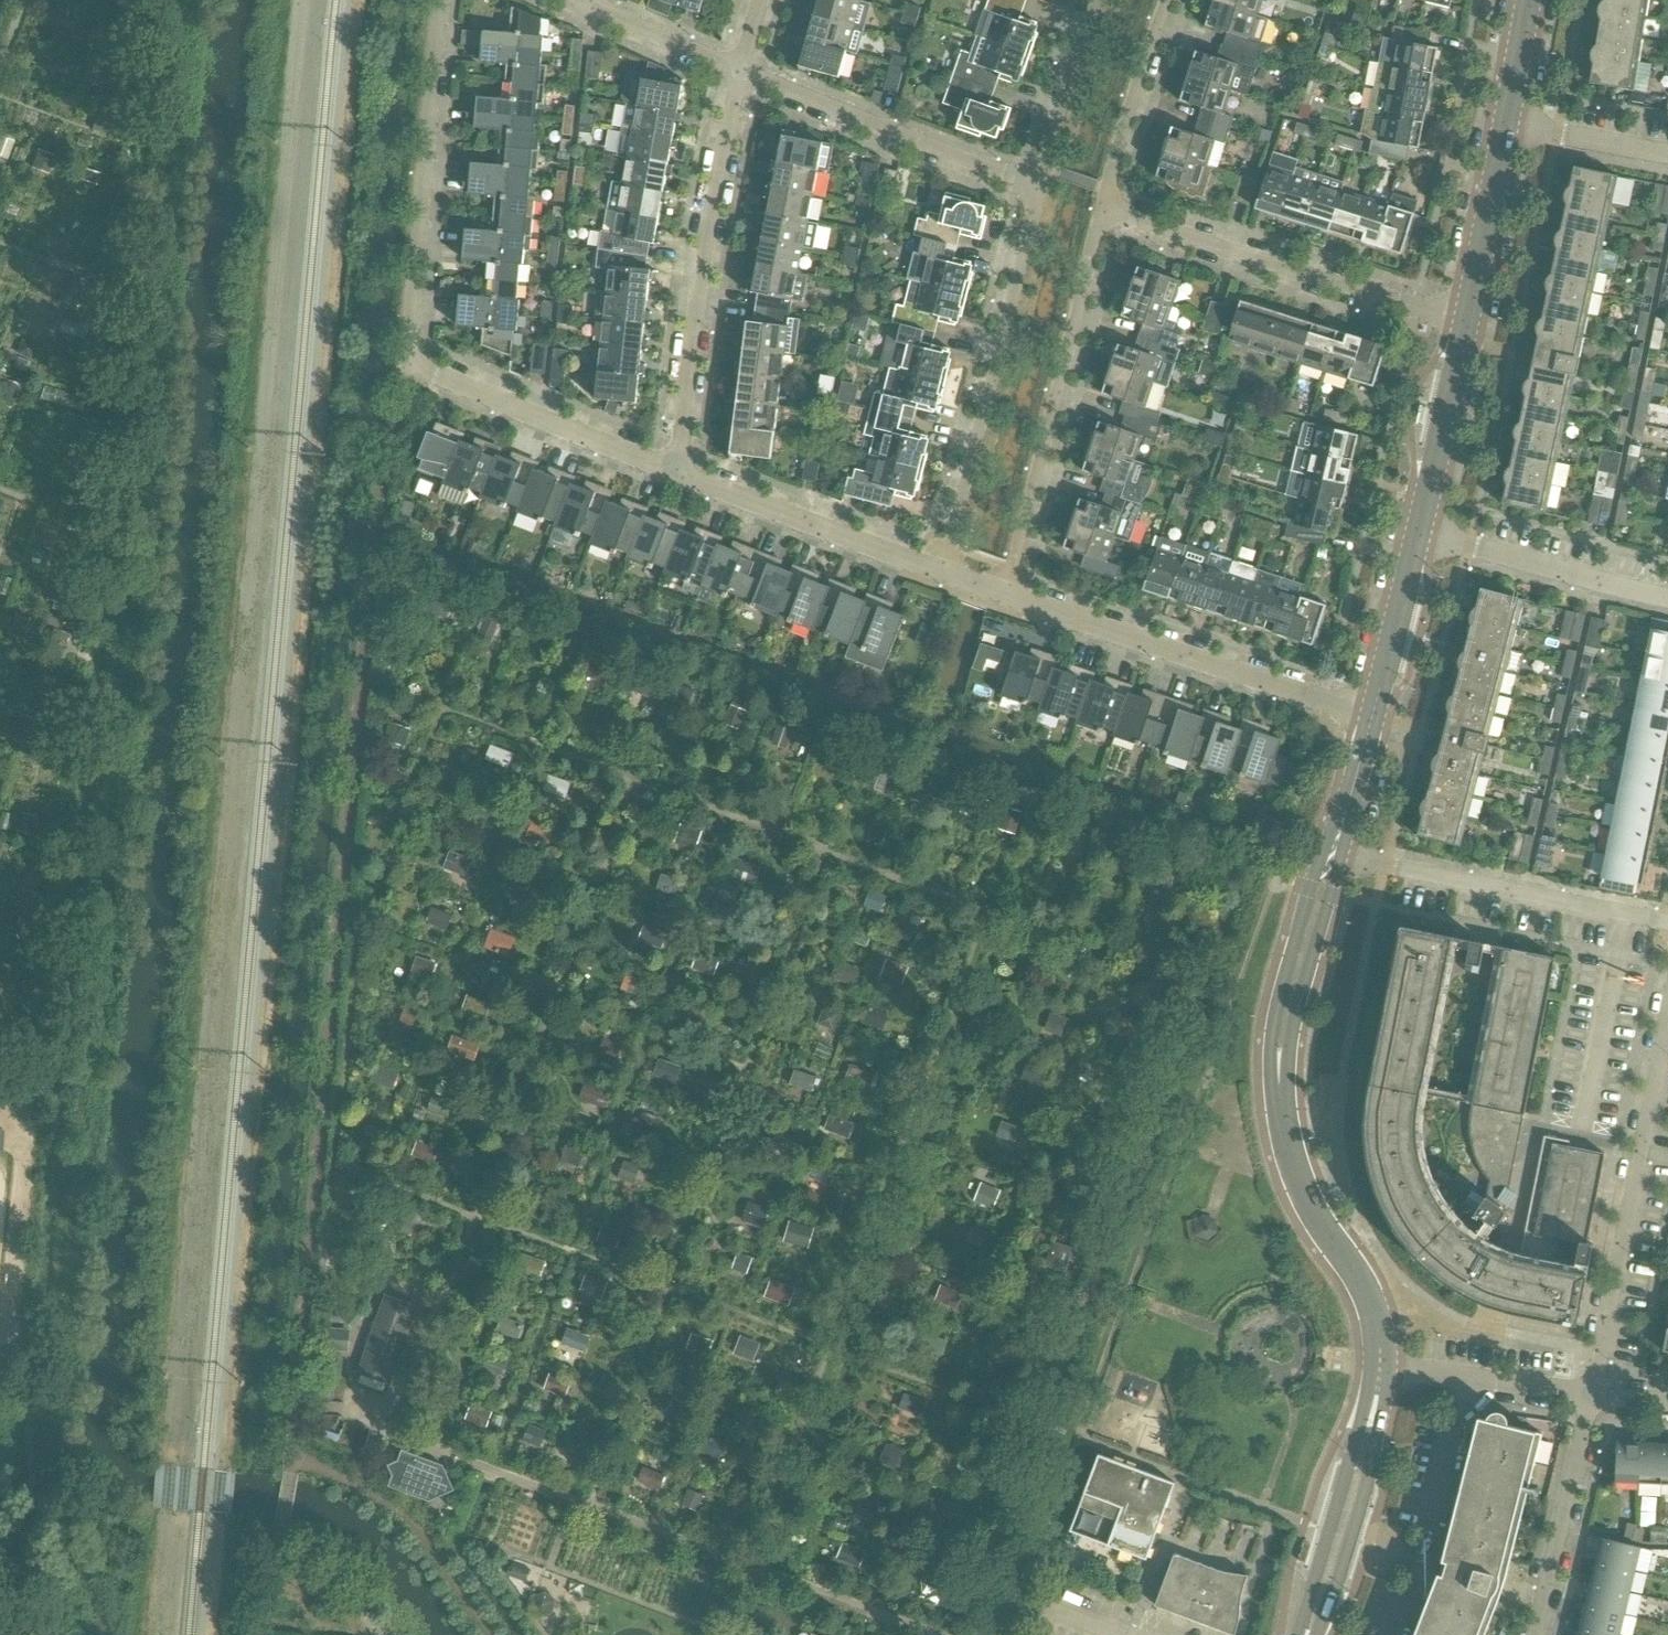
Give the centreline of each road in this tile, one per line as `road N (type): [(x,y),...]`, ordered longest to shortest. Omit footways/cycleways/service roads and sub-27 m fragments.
road 1 (residential): [(680,470),(411,364),(441,0)]
road 2 (tertiary): [(1380,1370),(1372,1304),(1292,1166),(1278,1100),(1286,1012),(1332,854)]
road 3 (residential): [(1006,595),(1103,202)]
road 4 (residential): [(943,573),(1041,181)]
road 5 (residential): [(680,470),(697,292),(740,73)]
road 6 (residential): [(1592,1396),(1667,1012)]
road 7 (residential): [(1372,718),(1006,595)]
road 8 (residential): [(1469,315),(1416,307),(1237,252),(1103,202)]
road 9 (residential): [(1667,925),(1332,854)]
road 10 (residential): [(1041,181),(740,73)]
road 11 (residential): [(943,573),(680,470)]
road 12 (tertiary): [(1307,1634),(1380,1370)]
road 13 (residential): [(1667,598),(1419,534)]
road 14 (residential): [(1534,1634),(1592,1396)]
road 15 (tertiary): [(1419,534),(1469,315)]
road 16 (residential): [(1380,1370),(1592,1396)]
road 17 (residential): [(1103,202),(1165,0)]
road 18 (tertiary): [(1469,315),(1506,126)]
road 19 (tertiary): [(1372,718),(1419,534)]
road 20 (residential): [(1041,181),(1098,0)]
road 21 (residential): [(740,73),(579,0)]
road 22 (residential): [(1506,126),(1667,155)]
road 23 (tertiary): [(1332,854),(1372,718)]
road 24 (tertiary): [(1506,126),(1528,0)]

